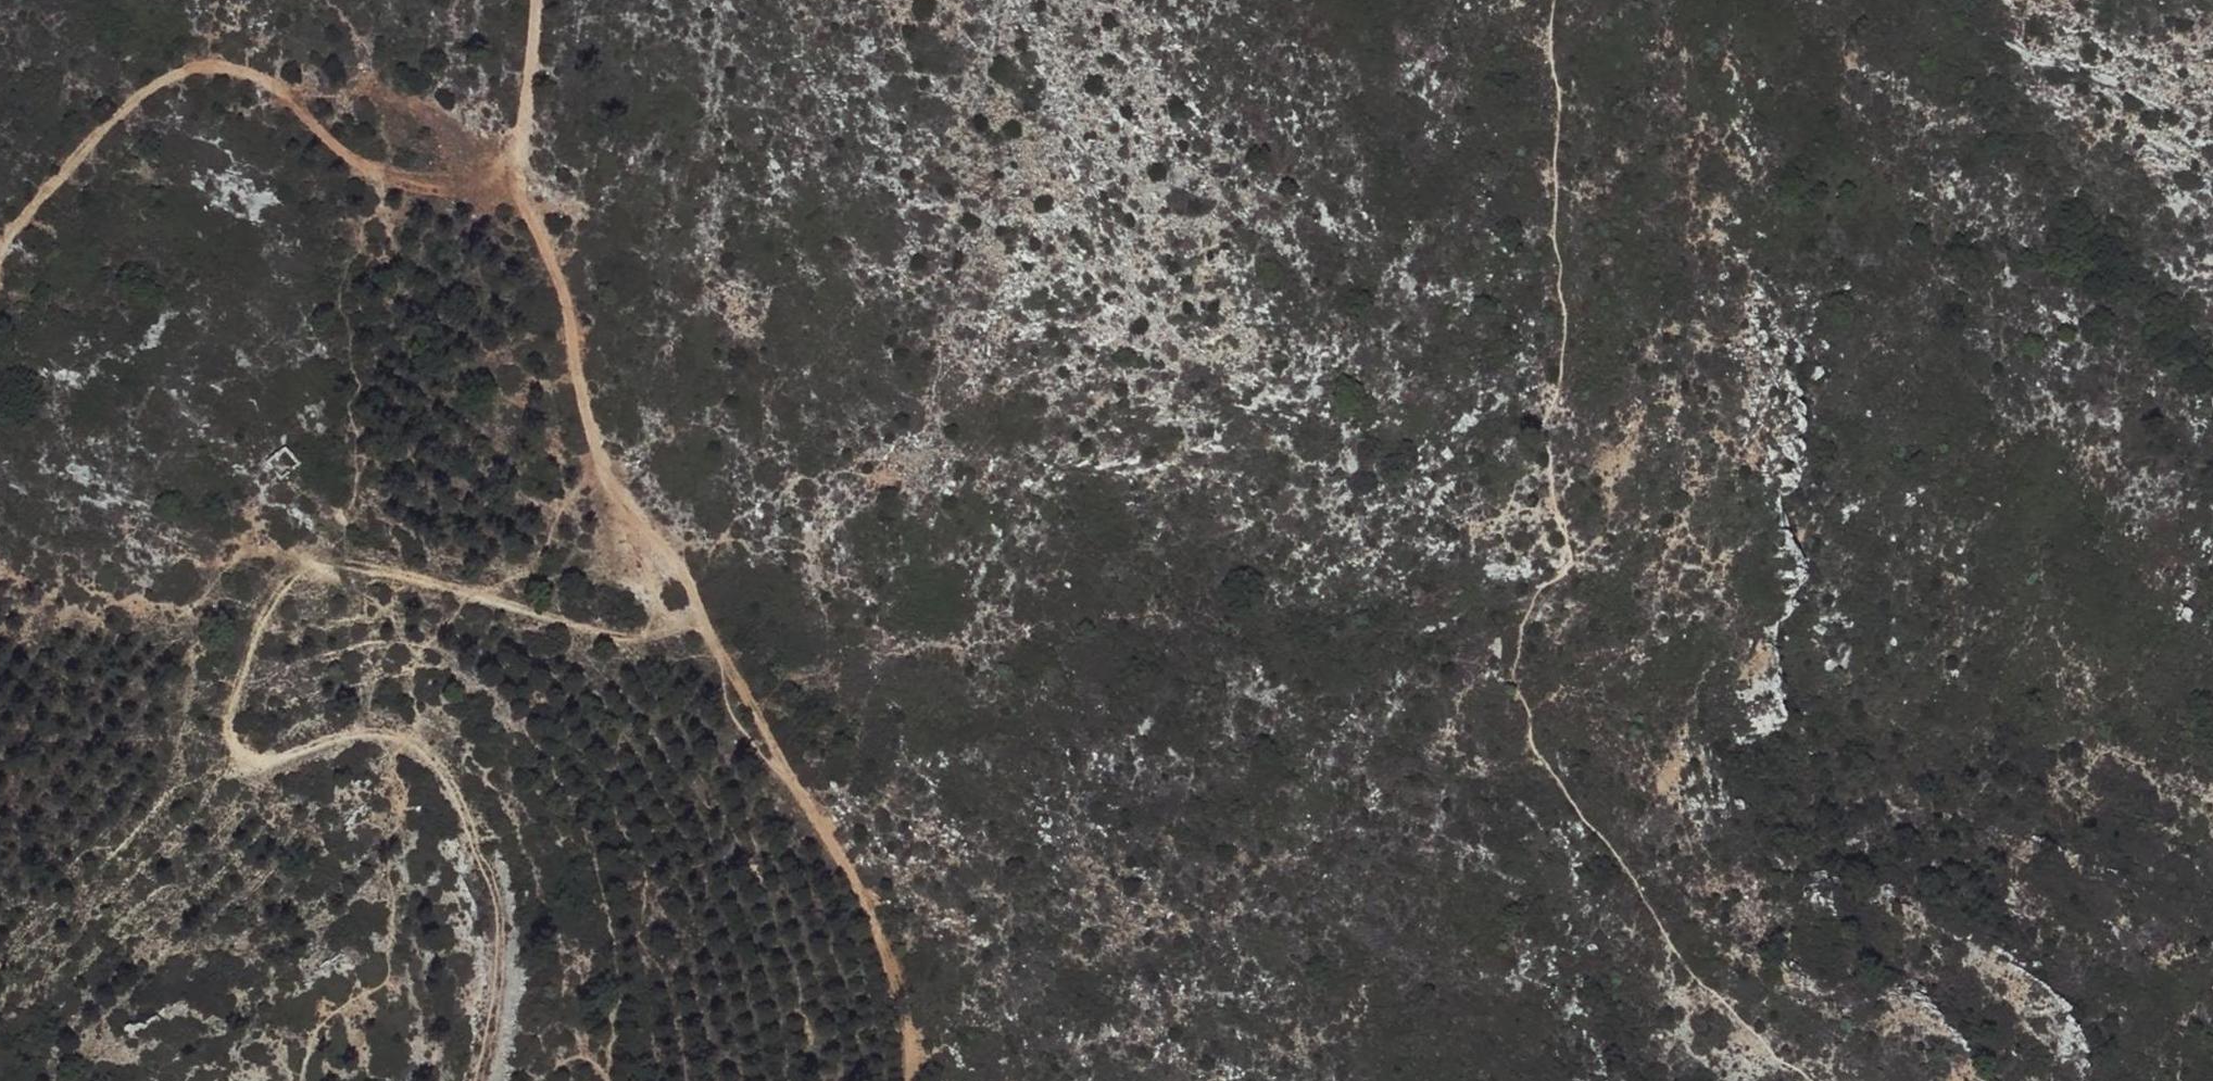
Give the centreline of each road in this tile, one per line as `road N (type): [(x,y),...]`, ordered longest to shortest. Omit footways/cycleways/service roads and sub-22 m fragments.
road 1 (track): [(0,226),(176,57),(237,69),(289,97),(379,175),(458,181),(524,140)]
road 2 (track): [(524,140),(522,214),(555,275),(585,409),(622,493),(700,620)]
road 3 (track): [(700,620),(724,670),(868,888),(892,954),(908,1080)]
road 4 (track): [(524,140),(530,0)]

